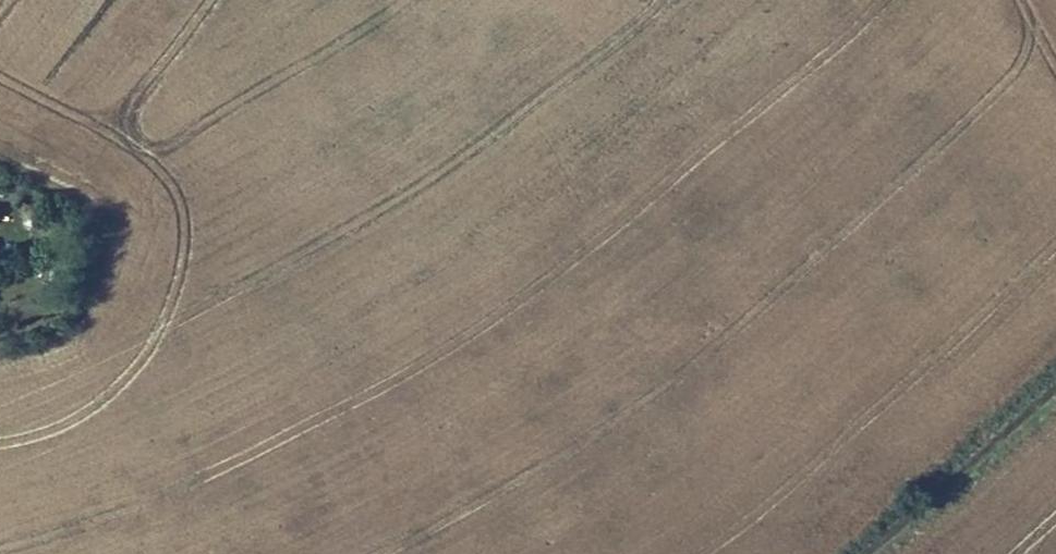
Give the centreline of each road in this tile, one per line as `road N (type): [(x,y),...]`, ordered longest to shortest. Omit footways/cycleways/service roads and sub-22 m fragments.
road 1 (track): [(825,553),(1055,365)]

